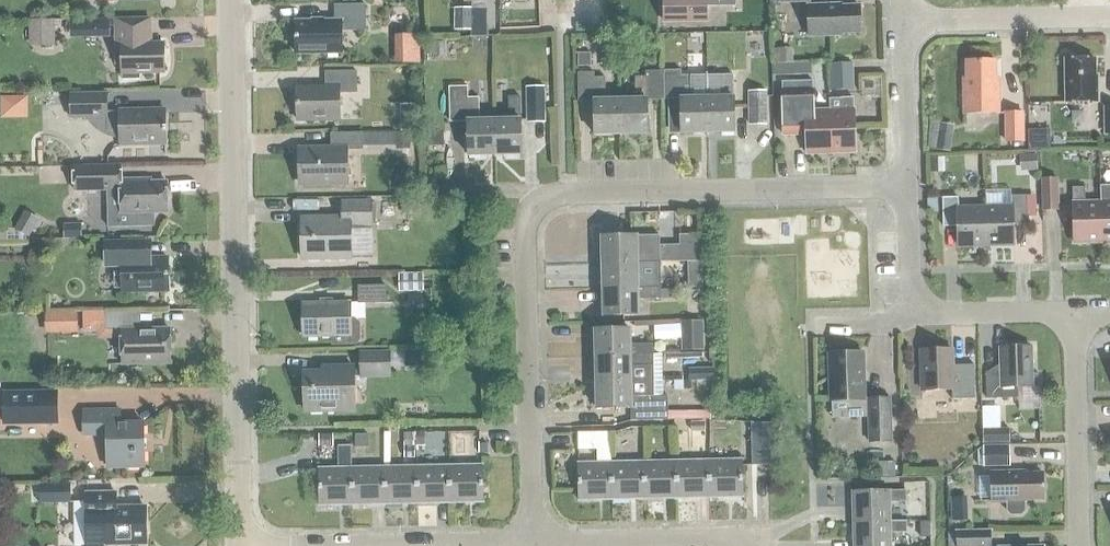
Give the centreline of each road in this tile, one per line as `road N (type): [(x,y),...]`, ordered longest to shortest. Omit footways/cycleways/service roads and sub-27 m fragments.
road 1 (residential): [(530,545),(524,221),(536,202),(907,198)]
road 2 (tertiary): [(244,545),(234,0)]
road 3 (residential): [(1077,311),(1081,545)]
road 4 (residential): [(906,28),(1085,24)]
road 5 (residential): [(907,198),(906,28)]
road 6 (residential): [(920,312),(1077,311)]

